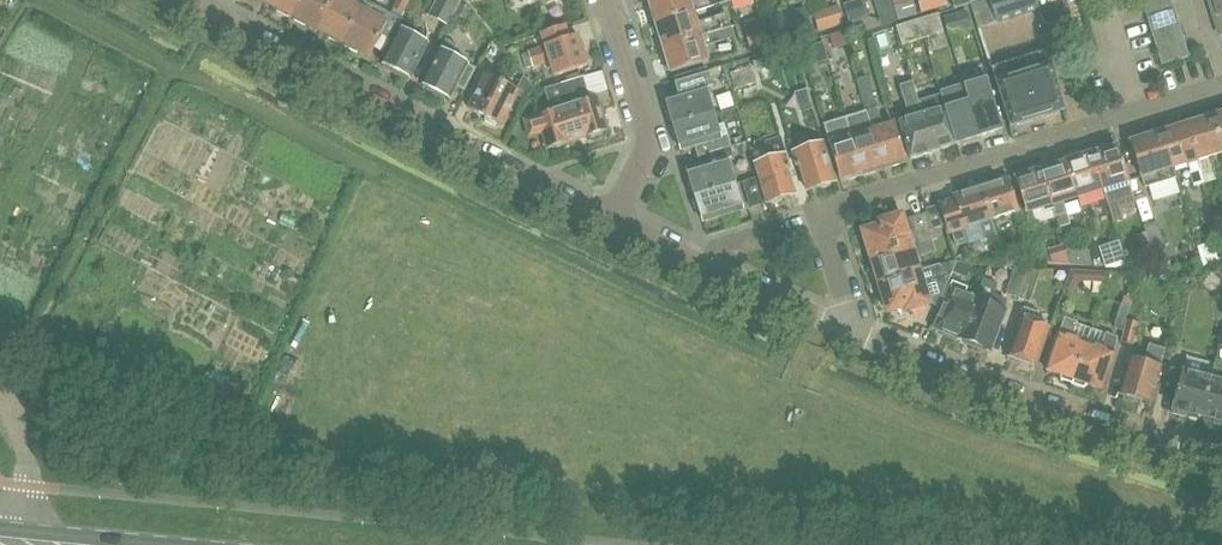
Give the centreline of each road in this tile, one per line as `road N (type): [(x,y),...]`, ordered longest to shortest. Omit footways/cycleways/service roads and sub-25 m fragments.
road 1 (residential): [(850,330),(822,226),(832,206),(1221,87)]
road 2 (residential): [(610,221),(187,0)]
road 3 (residential): [(1221,456),(1042,406),(850,330)]
road 4 (residential): [(850,330),(610,221)]
road 5 (residential): [(610,221),(647,132),(607,0)]
road 6 (primary): [(158,544),(0,529)]
road 7 (track): [(21,532),(26,456),(5,380)]

